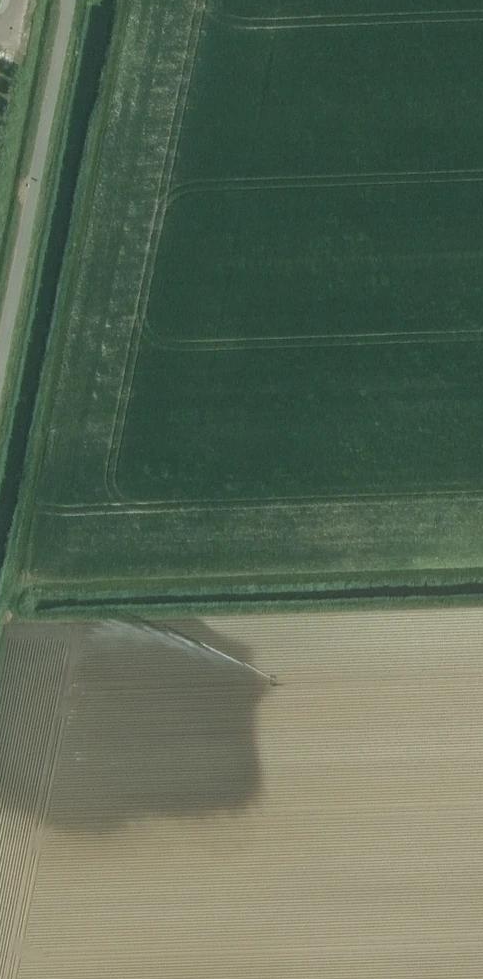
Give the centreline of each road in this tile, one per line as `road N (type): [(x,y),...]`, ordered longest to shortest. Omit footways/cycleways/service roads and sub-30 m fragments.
road 1 (unclassified): [(0,361),(70,0)]

